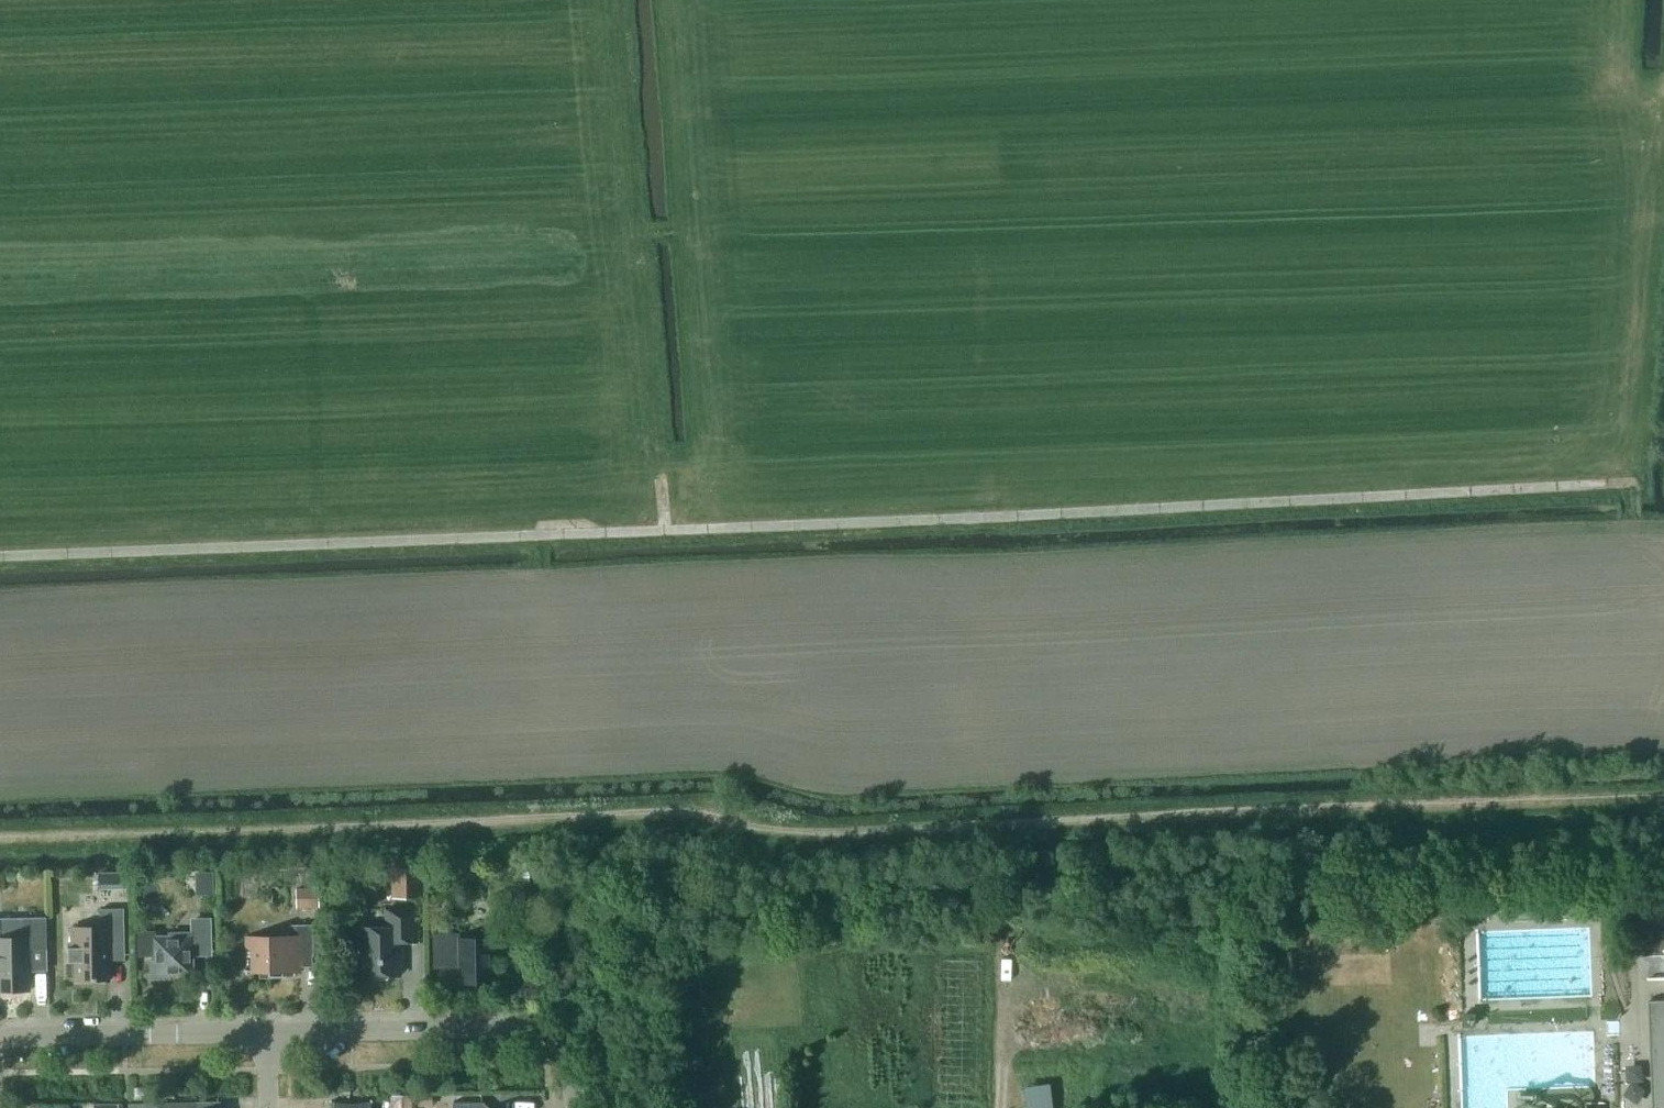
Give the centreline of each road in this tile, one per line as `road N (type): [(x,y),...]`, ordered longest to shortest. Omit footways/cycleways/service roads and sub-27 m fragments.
road 1 (unclassified): [(576,1107),(562,1049),(526,1025),(267,1032)]
road 2 (unclassified): [(267,1032),(0,1037)]

